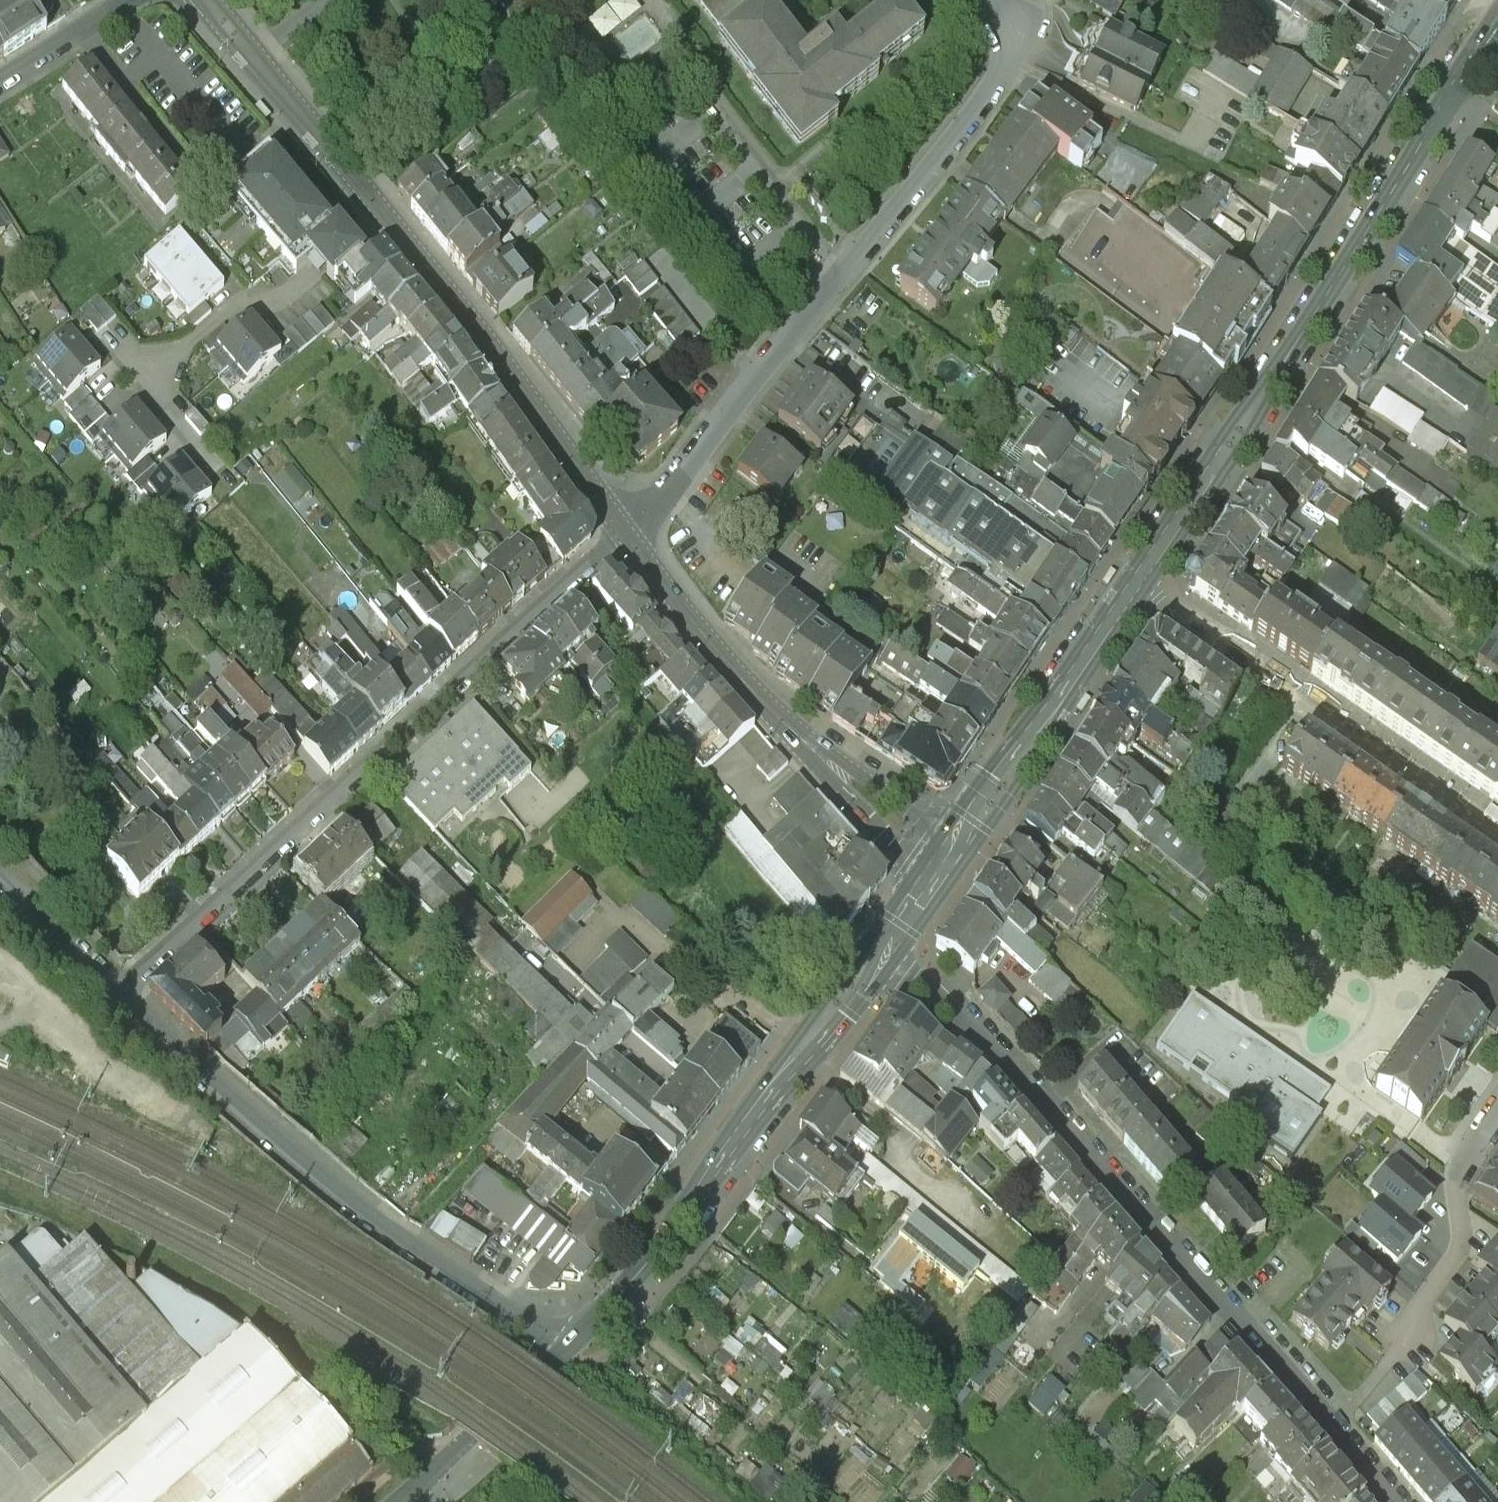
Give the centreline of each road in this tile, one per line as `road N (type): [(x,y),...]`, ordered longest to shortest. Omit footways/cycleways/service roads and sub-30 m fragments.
road 1 (unclassified): [(886,945),(1001,1054),(1408,1501)]
road 2 (residential): [(629,535),(117,992)]
road 3 (secondary): [(1138,574),(1497,25)]
road 4 (residential): [(1012,13),(1009,61),(670,493),(629,535)]
road 5 (residential): [(561,1345),(365,1211),(117,992)]
road 6 (secondary): [(561,1345),(645,1258),(886,945)]
road 7 (secondary): [(629,535),(766,704),(894,817),(951,857)]
road 8 (residential): [(1138,574),(1497,829)]
road 9 (secondary): [(388,214),(629,535)]
road 10 (secondary): [(951,857),(1138,574)]
road 11 (residential): [(388,214),(281,304),(240,304),(144,380)]
road 12 (secondary): [(215,0),(388,214)]
road 13 (residential): [(1497,1114),(1453,1177),(1458,1249),(1417,1322)]
road 14 (residential): [(117,992),(0,872)]
road 15 (residential): [(125,0),(0,81)]
road 16 (secondary): [(470,1438),(561,1345)]

